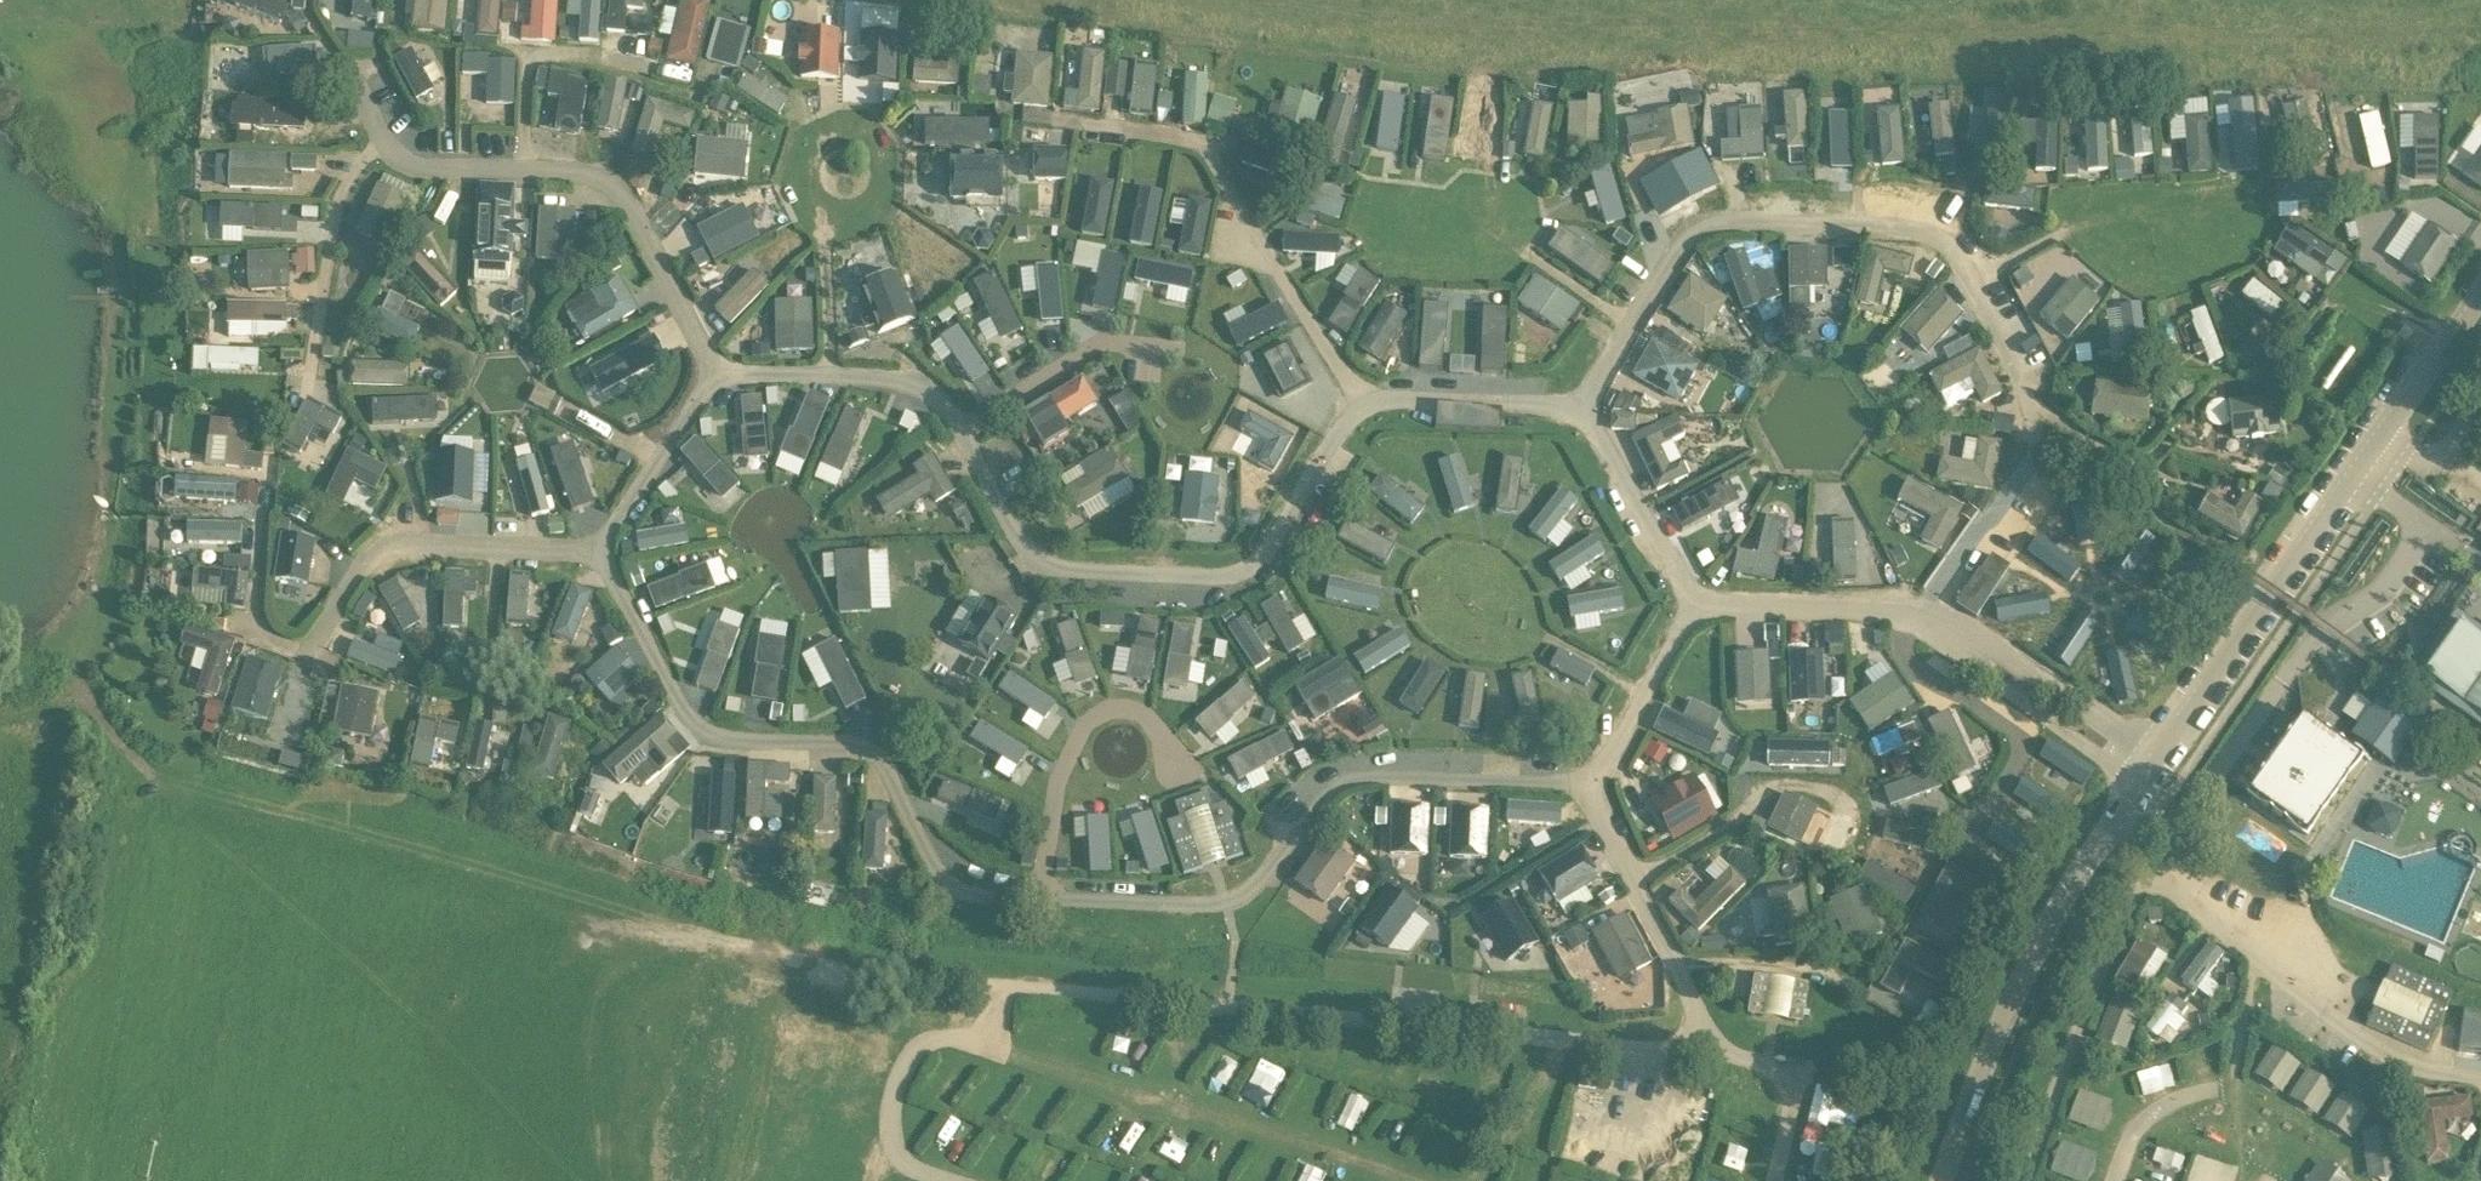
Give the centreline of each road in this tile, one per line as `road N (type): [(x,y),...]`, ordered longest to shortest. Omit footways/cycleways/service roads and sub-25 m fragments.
road 1 (residential): [(591,553),(692,737),(860,747),(943,884),(1231,901),(1343,782),(1584,785)]
road 2 (residential): [(1362,389),(1243,575),(1034,566),(927,383),(828,377)]
road 3 (residential): [(714,369),(612,184),(403,165),(380,131),(338,163),(311,356)]
road 4 (residential): [(273,446),(252,626),(300,652),(389,533),(591,553)]
road 5 (residential): [(1582,398),(1704,223),(1941,235),(1972,272)]
road 6 (residential): [(1362,389),(1234,197),(1213,145),(1034,116)]
road 7 (track): [(989,1042),(1432,1180)]
road 8 (residential): [(2150,873),(2310,638),(2378,596),(2426,523)]
road 9 (unclassified): [(1942,1180),(2026,974),(2139,786)]
road 10 (residential): [(1584,785),(1713,1052),(1799,1069)]
road 11 (unclassified): [(2156,762),(2359,479)]
road 12 (residential): [(2150,873),(2061,1064),(2025,1180)]
road 13 (residential): [(1972,272),(2032,400),(2095,451),(2160,471)]
road 14 (residential): [(1699,598),(1900,611),(1976,652)]
road 15 (residential): [(822,220),(877,211),(885,132),(843,111),(803,136),(789,179)]
road 16 (residential): [(2255,961),(2394,1063),(2480,1081)]
road 17 (residential): [(1699,598),(1582,398)]
road 18 (residential): [(591,553),(714,369)]
road 19 (residential): [(1582,398),(1362,389)]
road 20 (residential): [(1584,785),(1699,598)]
road 21 (residential): [(1976,652),(1980,671),(2139,786)]
road 22 (residential): [(2156,762),(2002,655),(1976,652)]
road 23 (unclassified): [(2387,437),(2480,296)]
road 24 (residential): [(828,377),(822,220)]
road 25 (residential): [(2113,1180),(2136,1127),(2171,1101),(2220,1088)]
road 26 (residential): [(1972,272),(2106,216)]
road 27 (residential): [(2255,961),(2150,873)]
road 28 (residential): [(2480,402),(2439,452),(2418,454),(2387,437)]

